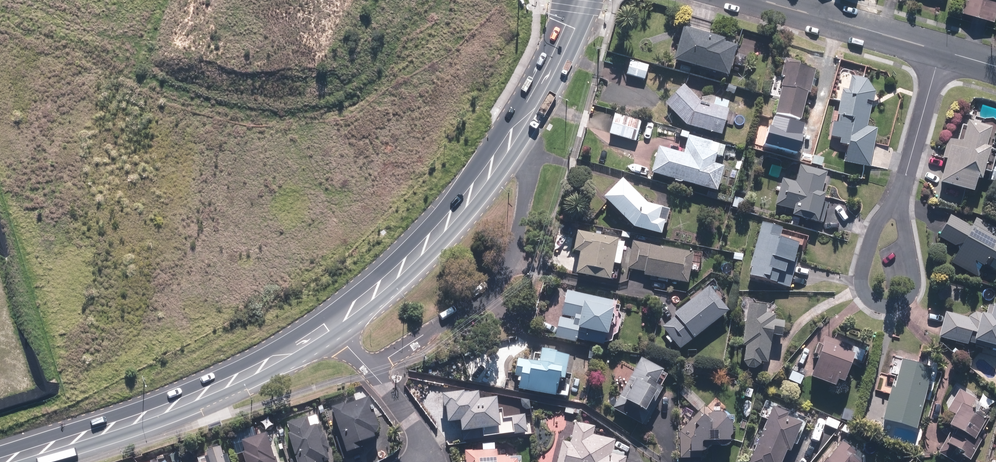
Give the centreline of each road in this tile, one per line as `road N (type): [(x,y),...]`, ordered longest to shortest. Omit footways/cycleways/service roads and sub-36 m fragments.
road 1 (secondary): [(332,328),(179,401),(1,461)]
road 2 (residential): [(513,137),(532,181),(513,263),(374,373)]
road 3 (secondary): [(513,137),(423,249),(332,328)]
road 4 (tertiary): [(769,0),(940,50)]
road 5 (secondary): [(582,0),(513,137)]
road 6 (residential): [(940,50),(901,190)]
road 7 (residential): [(896,302),(869,276),(872,236),(901,190)]
road 8 (residential): [(901,190),(914,271),(912,294),(896,302)]

